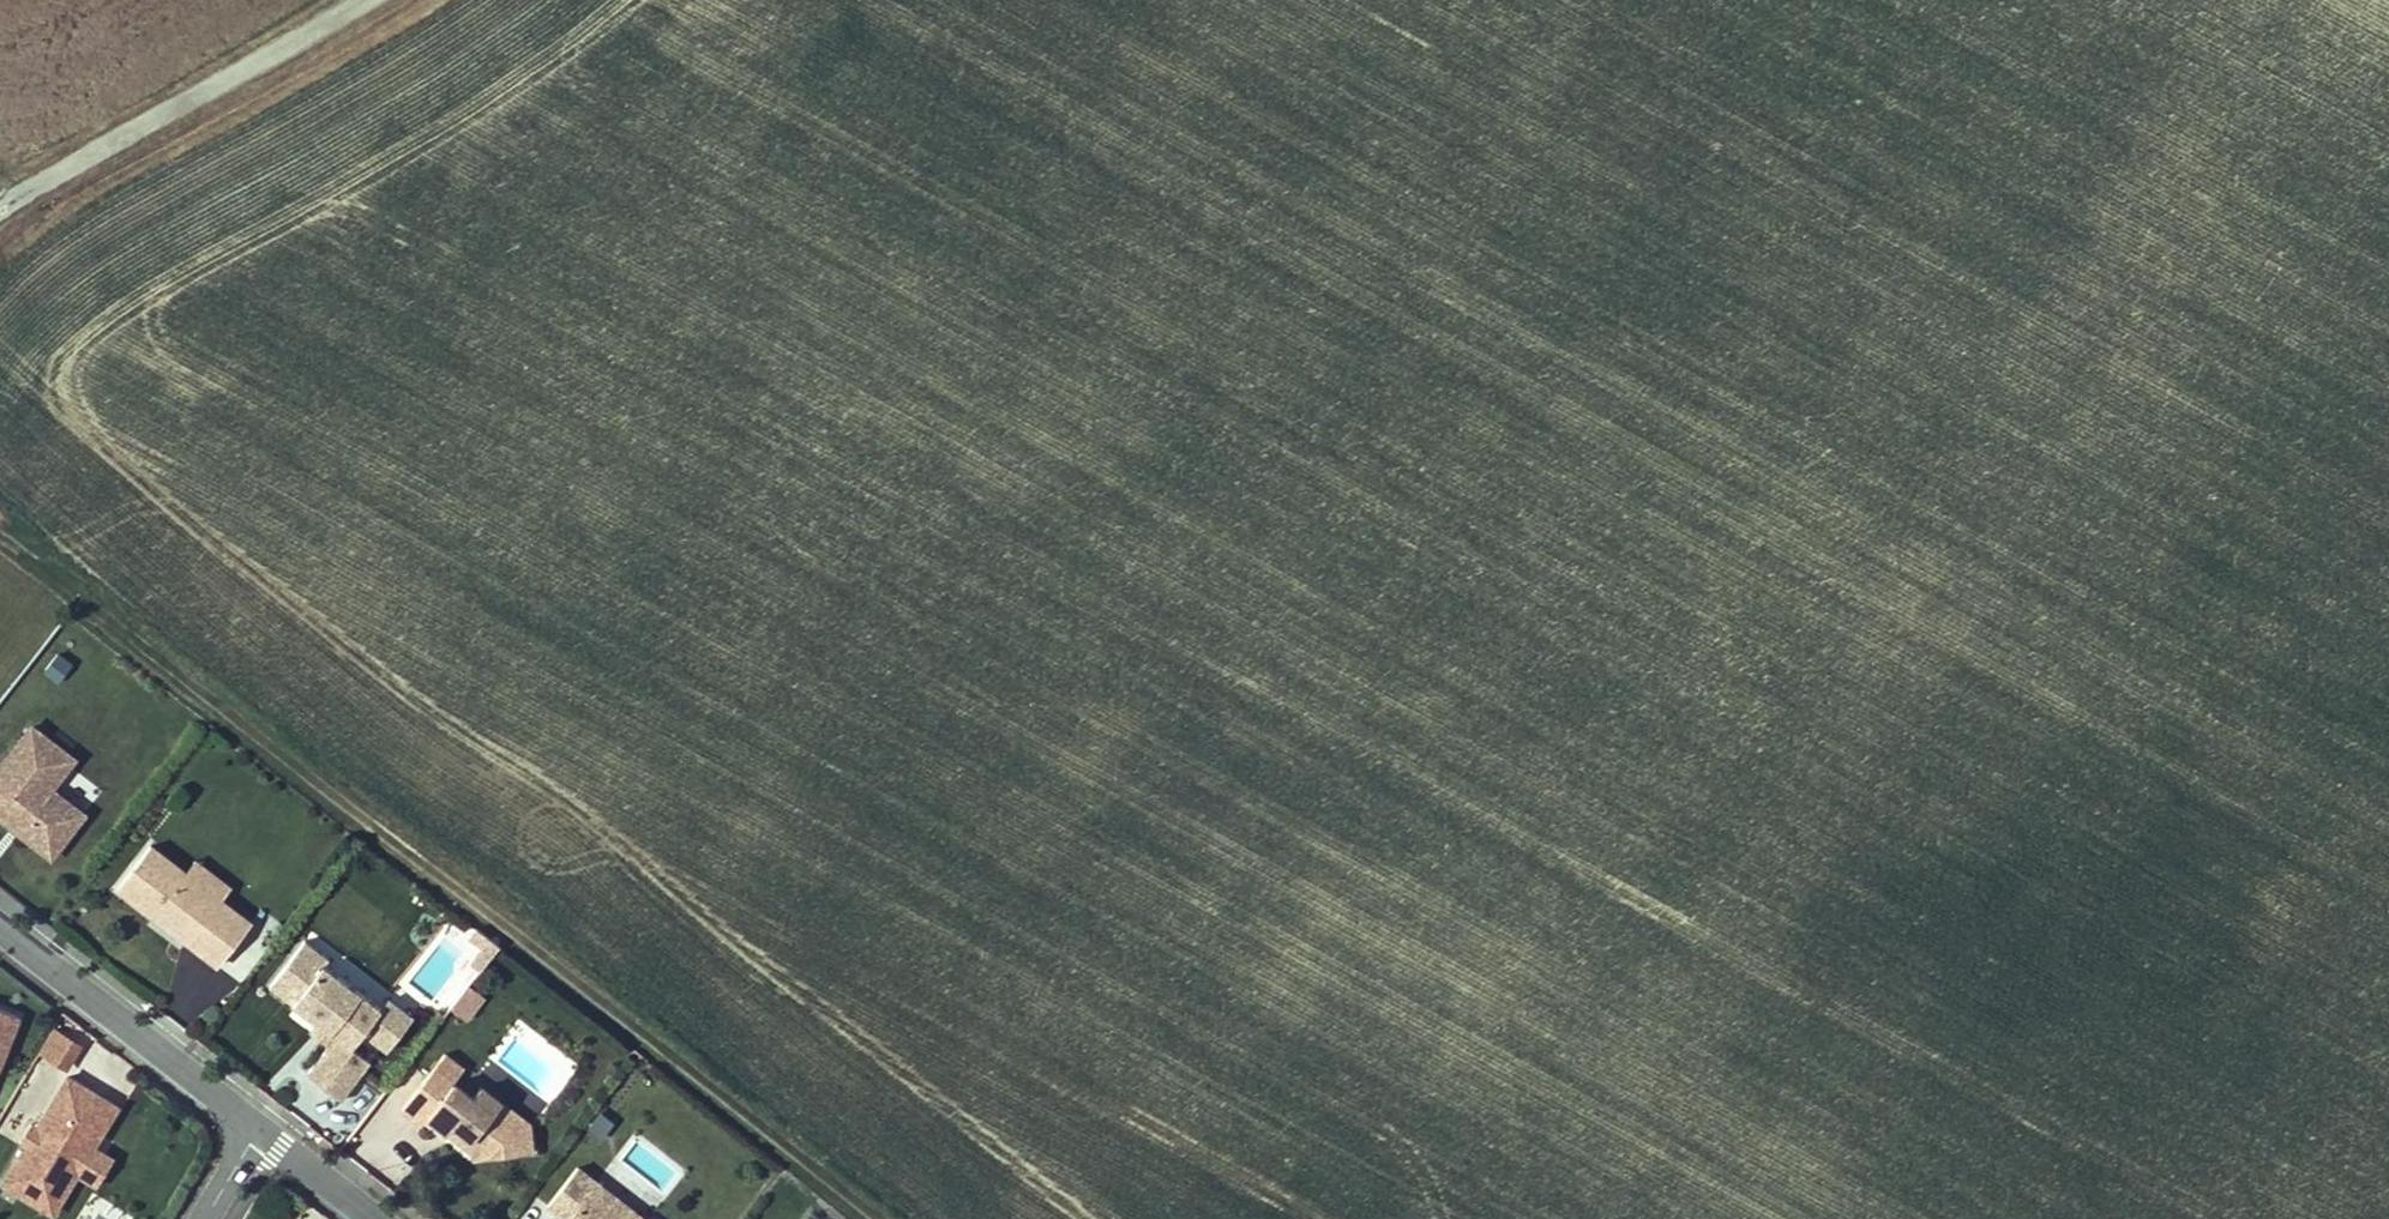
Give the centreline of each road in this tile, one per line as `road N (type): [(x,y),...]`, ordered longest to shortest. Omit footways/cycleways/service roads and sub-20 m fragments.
road 1 (track): [(0,543),(335,833),(846,1218)]
road 2 (track): [(0,214),(371,0)]
road 3 (residential): [(0,928),(258,1126)]
road 4 (residential): [(258,1126),(383,1218)]

